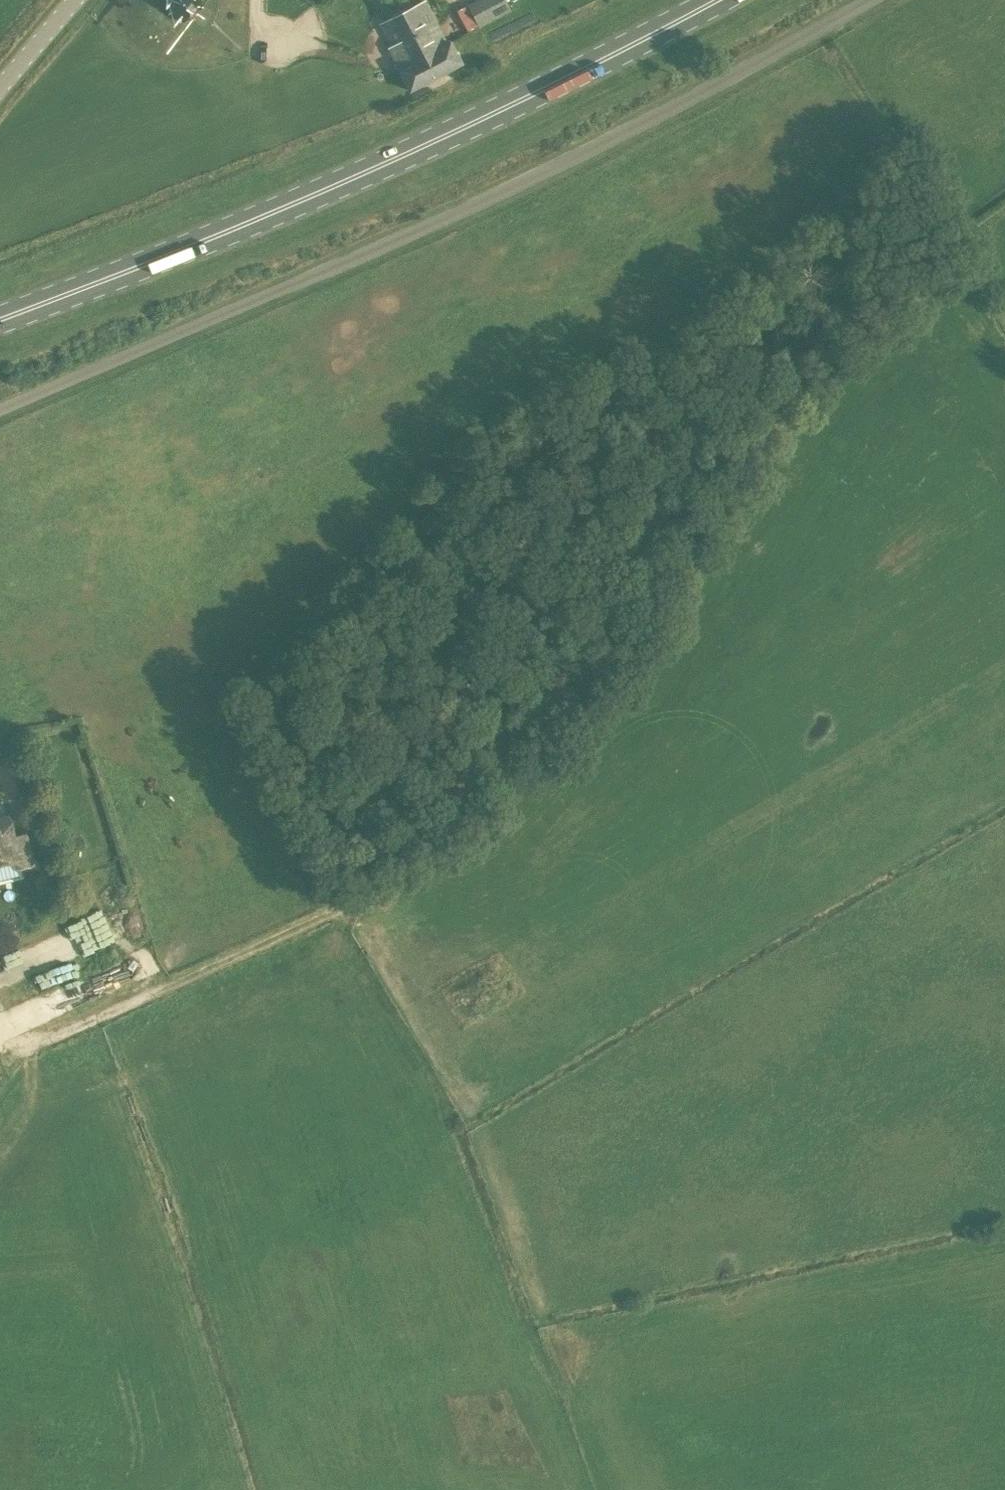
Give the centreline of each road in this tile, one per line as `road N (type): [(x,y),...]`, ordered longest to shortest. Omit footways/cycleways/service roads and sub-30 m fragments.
road 1 (unclassified): [(866,0),(658,116),(0,408)]
road 2 (primary): [(0,320),(431,143),(714,0)]

